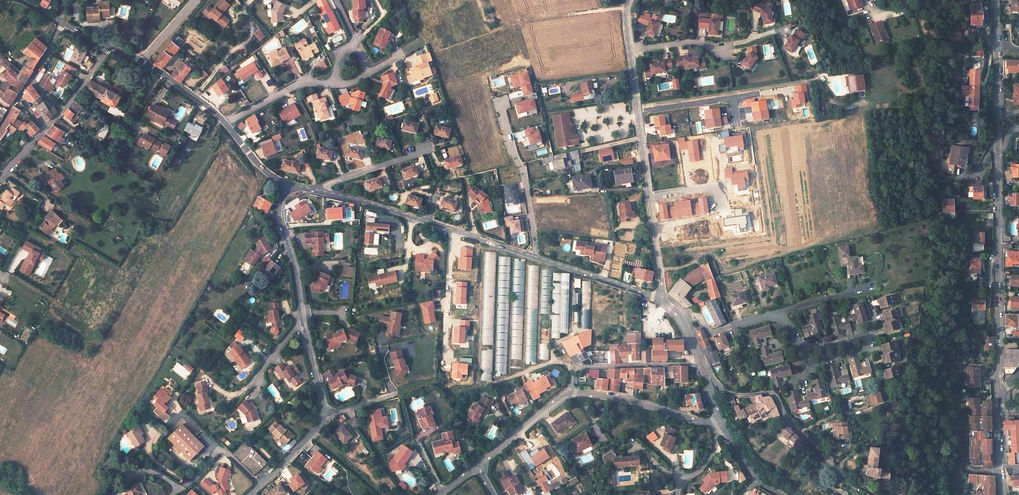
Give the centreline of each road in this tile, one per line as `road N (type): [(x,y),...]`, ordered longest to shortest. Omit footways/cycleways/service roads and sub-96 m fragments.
road 1 (residential): [(997,391),(995,0)]
road 2 (residential): [(311,189),(660,300)]
road 3 (residential): [(629,0),(660,300)]
road 4 (residential): [(287,184),(280,220),(326,414)]
road 5 (track): [(555,362),(449,398),(435,382),(392,395)]
road 6 (residential): [(723,427),(571,392)]
road 7 (residential): [(571,392),(575,367),(701,363)]
road 8 (residential): [(701,363),(728,394),(775,396),(809,444)]
road 9 (residential): [(802,346),(818,363),(866,348),(870,340),(809,345)]
road 10 (track): [(626,8),(495,30)]
road 11 (track): [(659,270),(704,255),(727,267),(780,255)]
road 12 (residential): [(311,189),(429,149)]

